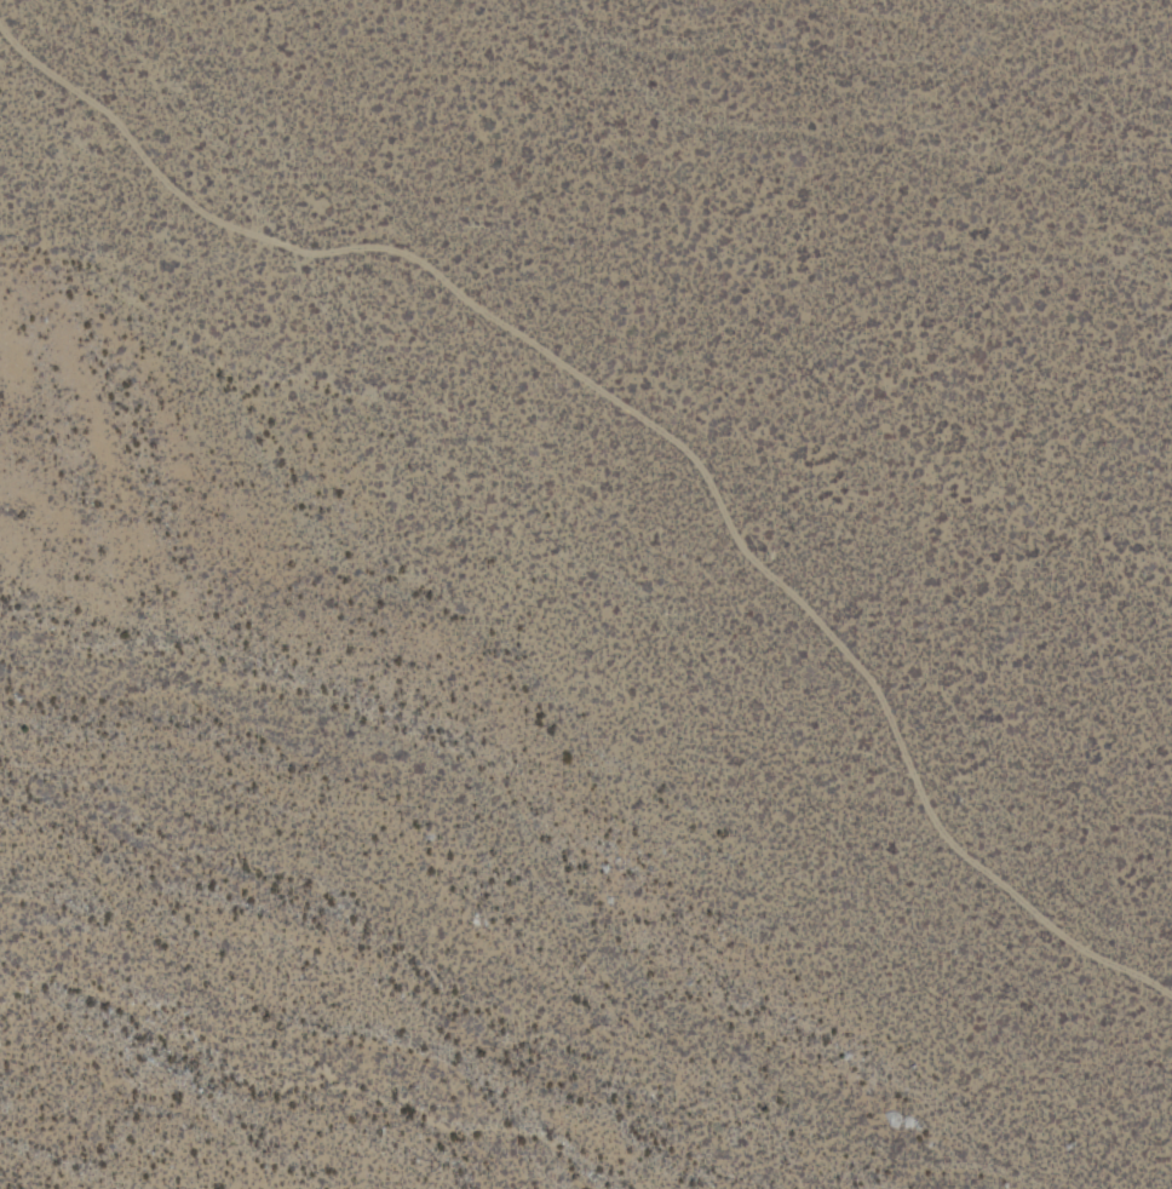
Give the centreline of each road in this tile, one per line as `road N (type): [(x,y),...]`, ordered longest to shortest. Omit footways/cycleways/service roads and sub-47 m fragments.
road 1 (track): [(1171,1002),(1052,932),(948,844),(869,685),(752,563),(701,475),(668,442),(404,260),(304,257),(231,232),(185,205),(110,122),(0,31)]

